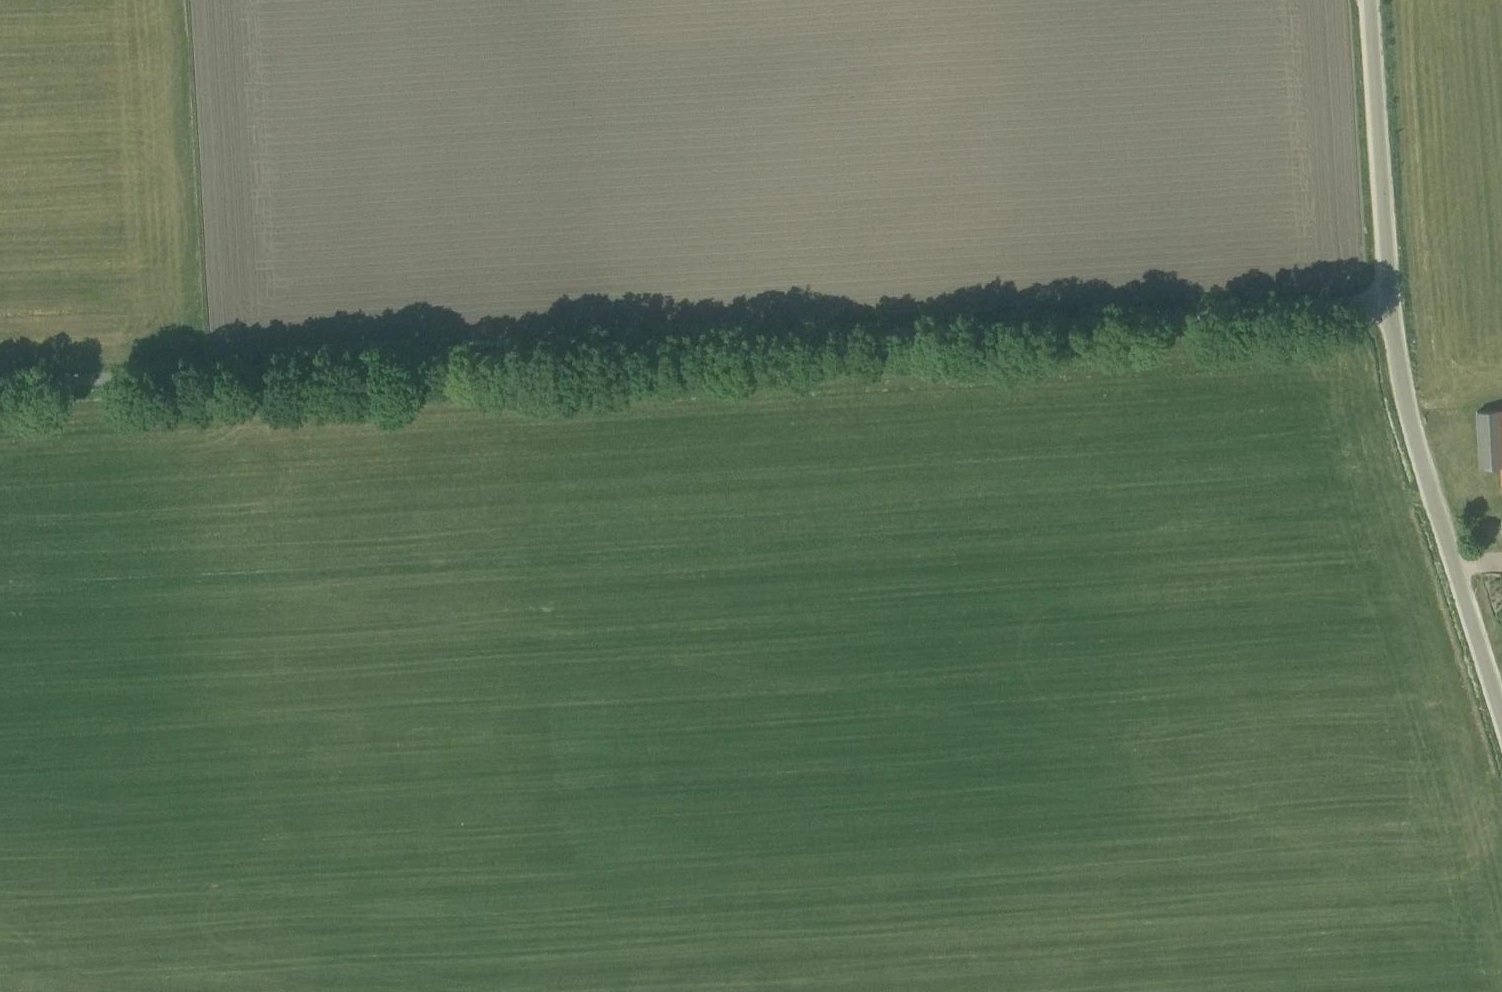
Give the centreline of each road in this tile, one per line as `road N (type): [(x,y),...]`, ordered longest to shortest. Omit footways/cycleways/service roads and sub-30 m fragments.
road 1 (unclassified): [(1390,308),(0,378)]
road 2 (unclassified): [(1501,710),(1413,427),(1390,308)]
road 3 (unclassified): [(1390,308),(1370,0)]

